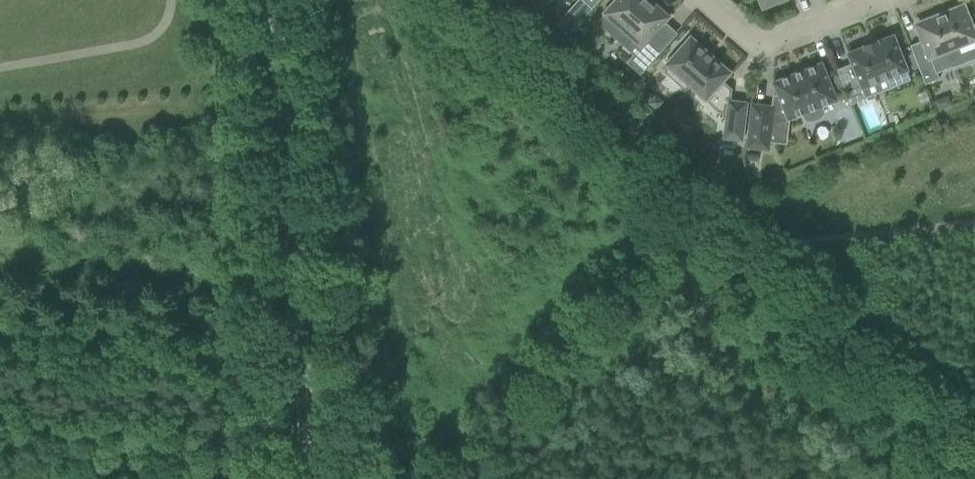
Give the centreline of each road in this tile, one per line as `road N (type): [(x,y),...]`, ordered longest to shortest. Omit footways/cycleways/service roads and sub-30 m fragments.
road 1 (track): [(464,0),(780,267),(974,465)]
road 2 (unclassified): [(308,478),(273,0)]
road 3 (residential): [(882,0),(757,42),(703,0)]

